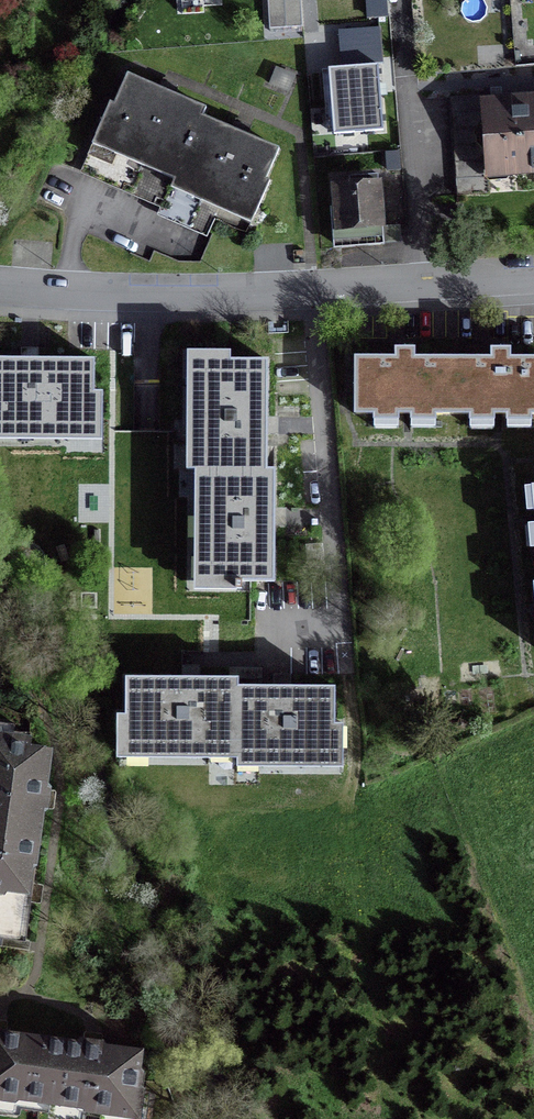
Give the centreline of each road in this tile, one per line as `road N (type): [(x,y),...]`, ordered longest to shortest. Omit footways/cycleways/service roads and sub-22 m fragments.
road 1 (residential): [(0,290),(87,297),(533,287)]

